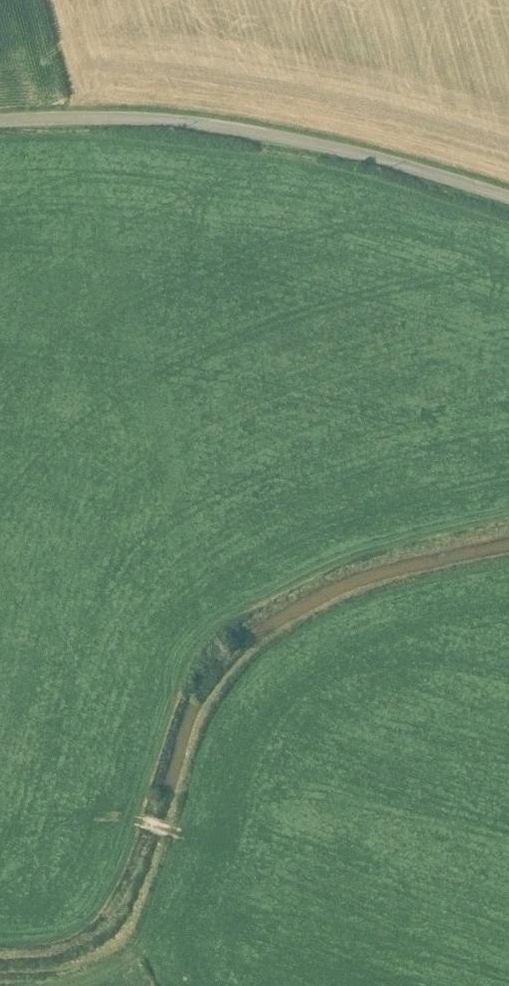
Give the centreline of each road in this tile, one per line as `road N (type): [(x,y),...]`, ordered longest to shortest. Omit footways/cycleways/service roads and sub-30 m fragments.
road 1 (unclassified): [(508,198),(370,156),(238,129),(159,118),(0,123)]

